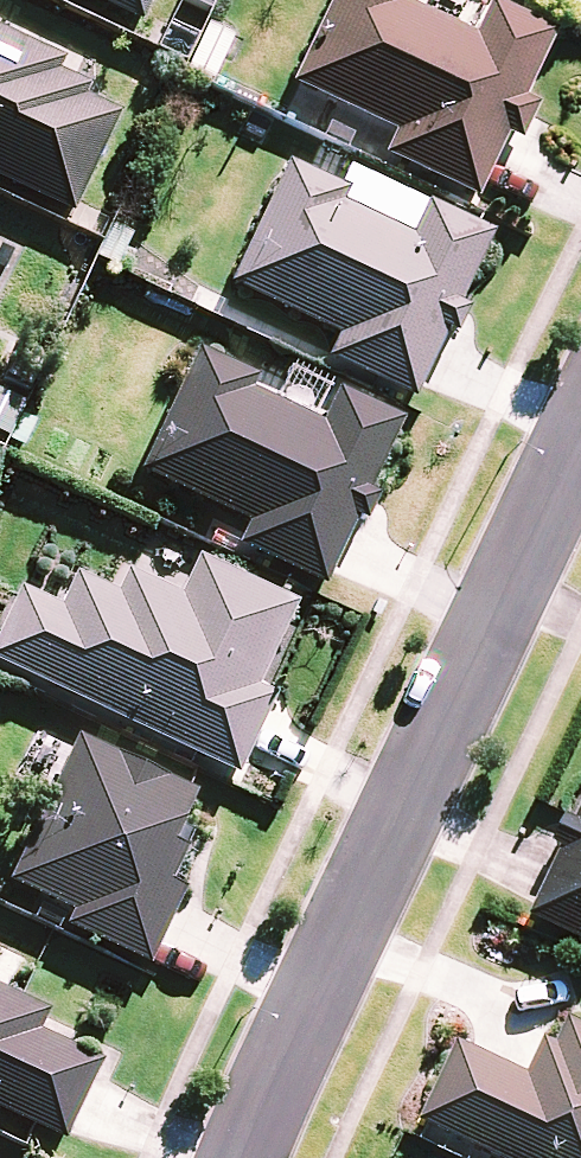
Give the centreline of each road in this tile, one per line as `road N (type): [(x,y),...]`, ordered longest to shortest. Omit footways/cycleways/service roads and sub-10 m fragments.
road 1 (residential): [(580,439),(243,1157)]

